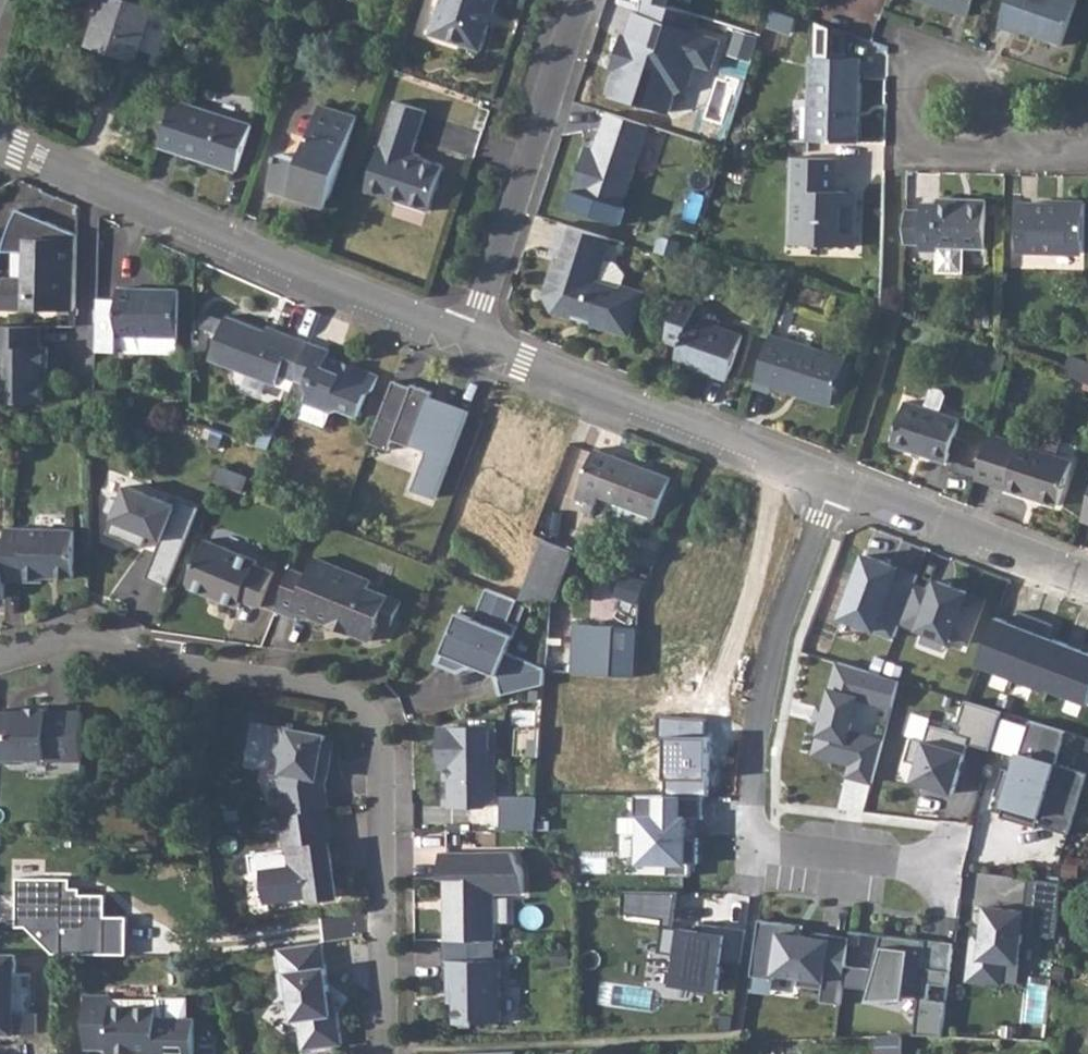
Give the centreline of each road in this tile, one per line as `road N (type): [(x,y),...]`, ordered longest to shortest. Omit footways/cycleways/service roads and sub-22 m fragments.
road 1 (residential): [(0,665),(82,641),(151,663),(343,698),(366,715),(381,748),(393,1053)]
road 2 (residential): [(956,865),(757,840),(756,736),(791,608),(845,481)]
road 3 (residential): [(471,337),(0,140)]
road 4 (residential): [(845,481),(471,337)]
road 5 (residential): [(471,337),(576,0)]
road 6 (residential): [(903,153),(909,52),(945,54),(1048,162)]
road 7 (residential): [(1087,574),(845,481)]
road 8 (residential): [(1048,162),(903,153)]

